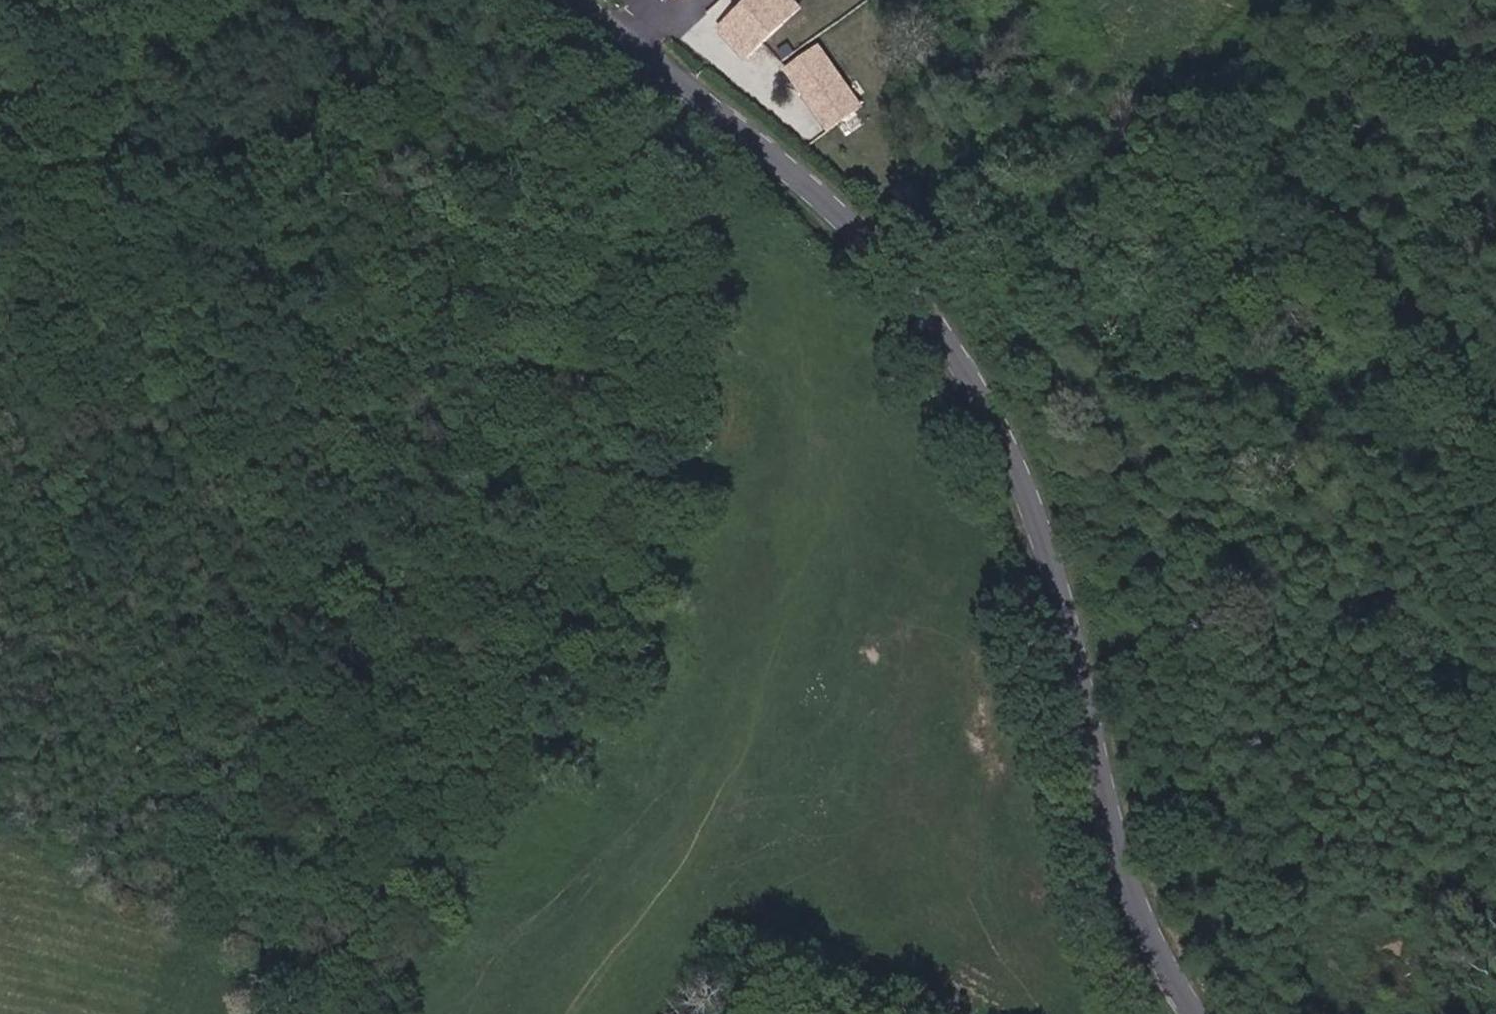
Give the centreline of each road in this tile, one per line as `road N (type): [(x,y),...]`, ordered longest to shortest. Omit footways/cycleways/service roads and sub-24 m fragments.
road 1 (tertiary): [(1197,1013),(1165,963),(1109,834),(1061,609),(1021,477),(923,292),(831,204),(569,0)]

